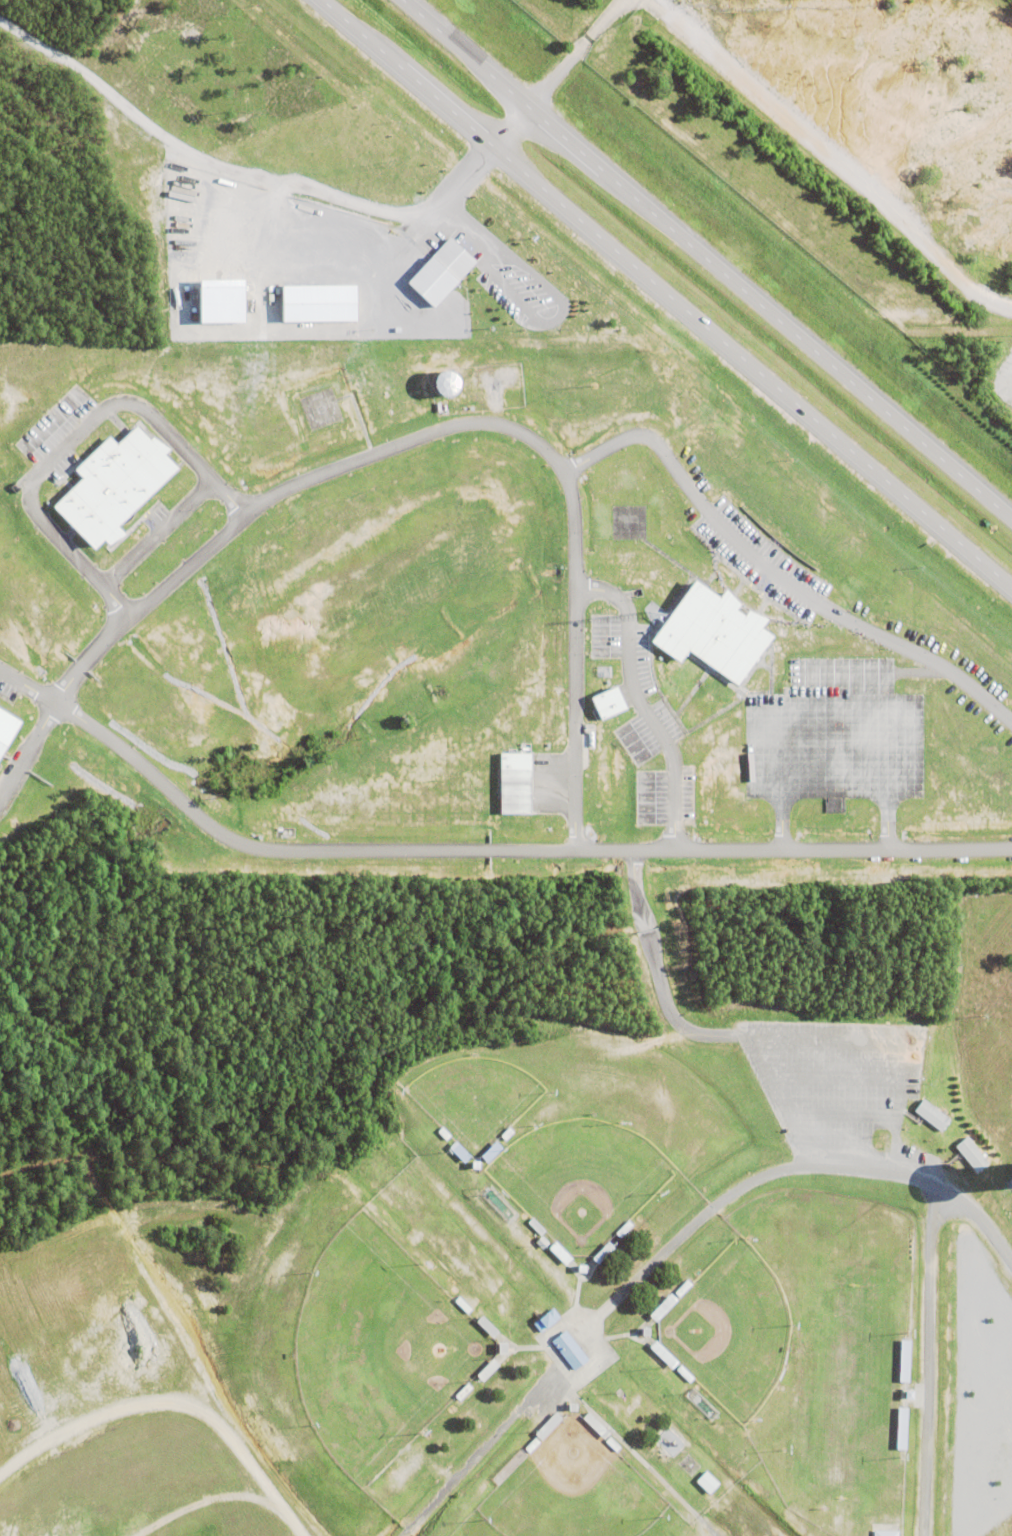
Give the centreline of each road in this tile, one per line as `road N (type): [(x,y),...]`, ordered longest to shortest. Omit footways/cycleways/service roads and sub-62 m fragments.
road 1 (residential): [(0,670),(124,749),(219,833),(250,846),(1011,846)]
road 2 (residential): [(53,702),(97,641),(266,497),(451,424),(499,424),(547,453),(569,496),(573,849)]
road 3 (trunk): [(319,0),(1011,590)]
road 4 (trunk): [(1011,521),(402,0)]
road 5 (residential): [(1011,722),(939,664),(840,616),(773,571),(704,508),(650,439),(621,437),(560,473)]
road 6 (residential): [(1011,1264),(973,1213),(933,1185),(874,1171),(790,1167),(729,1191),(595,1313)]
road 7 (residential): [(945,1191),(926,1246),(920,1535)]
road 8 (residential): [(571,587),(602,589),(624,609),(629,677),(668,751),(672,849)]
road 9 (residential): [(491,146),(614,0)]

